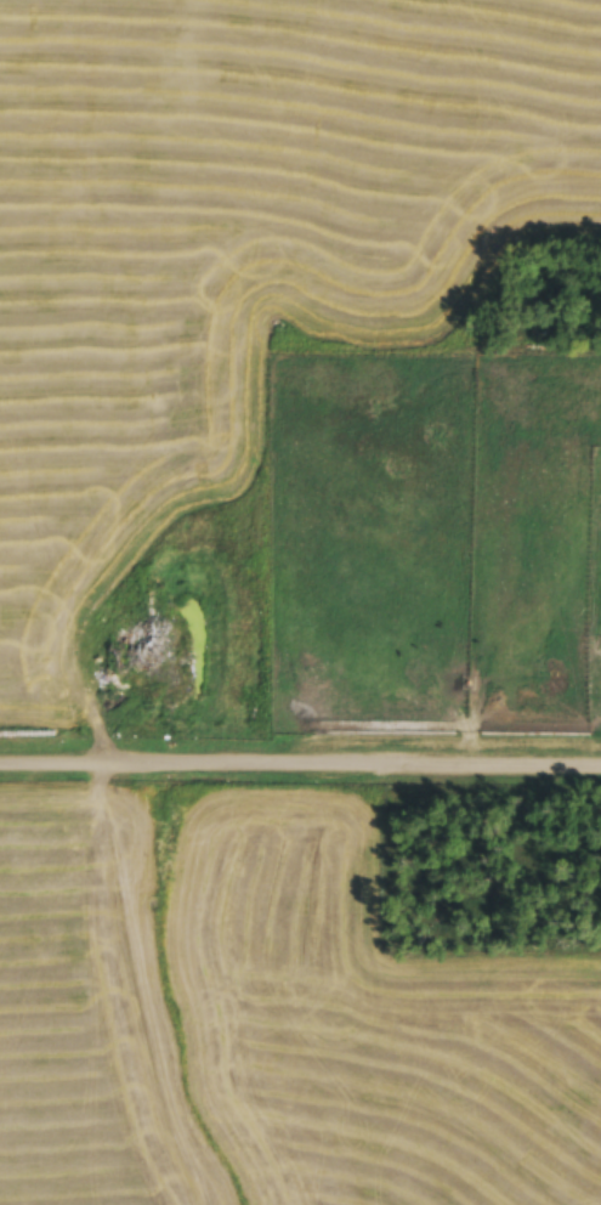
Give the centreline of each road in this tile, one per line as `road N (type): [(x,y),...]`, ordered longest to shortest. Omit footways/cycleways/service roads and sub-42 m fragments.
road 1 (residential): [(600,766),(0,768)]

